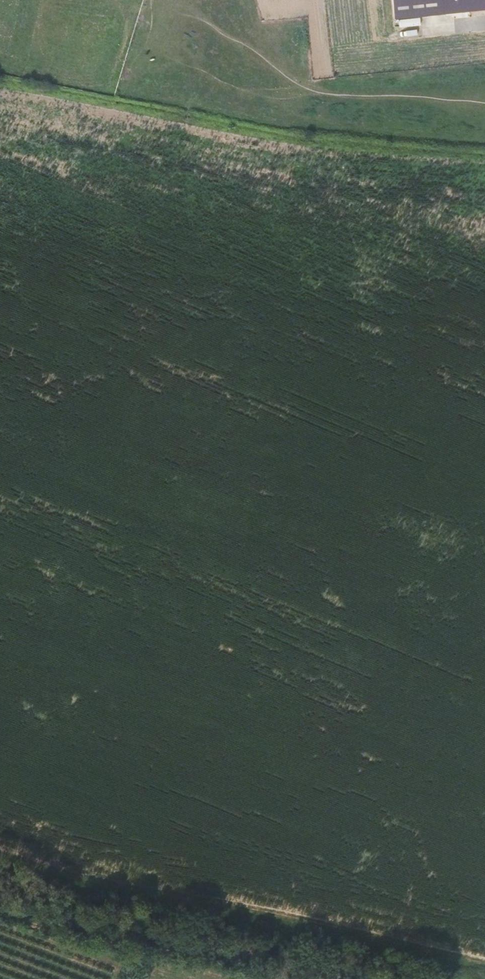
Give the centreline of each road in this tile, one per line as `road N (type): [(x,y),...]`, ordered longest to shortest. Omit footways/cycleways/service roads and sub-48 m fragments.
road 1 (track): [(0,913),(326,978)]

